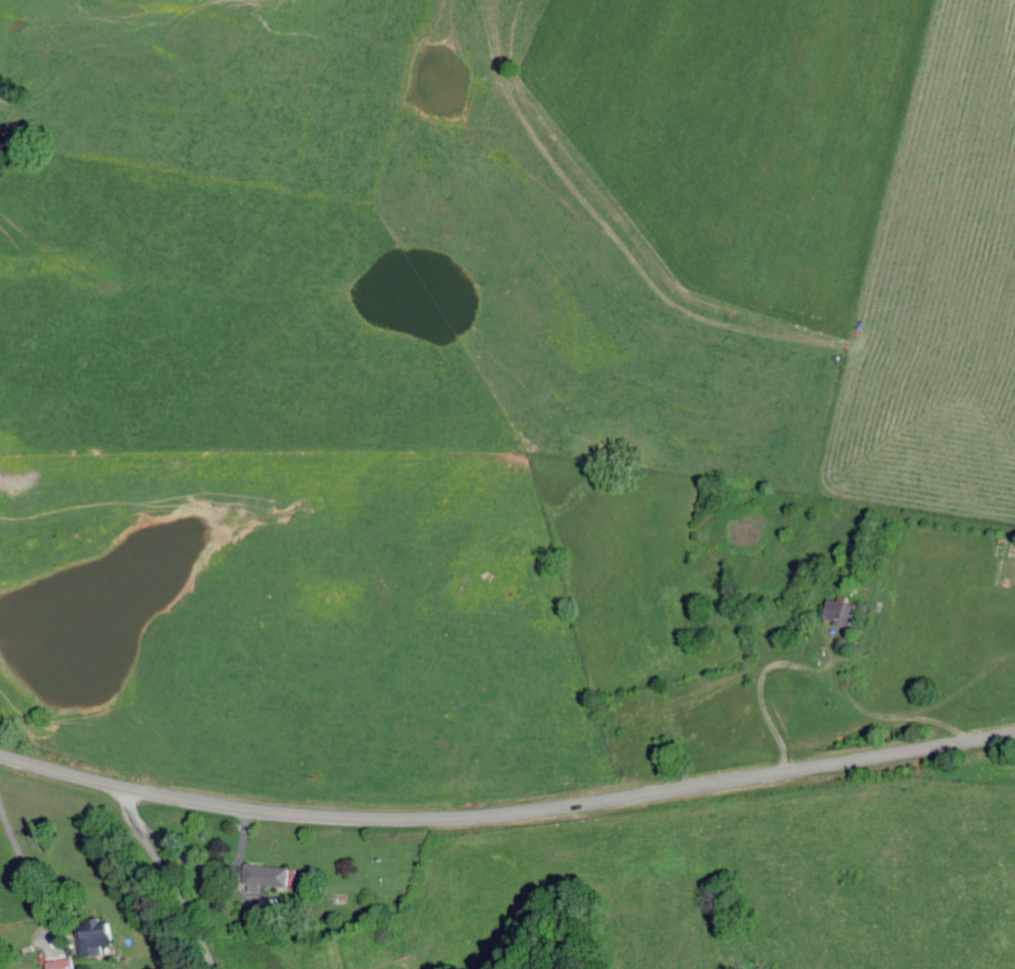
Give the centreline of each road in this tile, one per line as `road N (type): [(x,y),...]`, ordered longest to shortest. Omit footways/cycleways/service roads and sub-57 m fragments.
road 1 (secondary): [(1014,734),(607,801),(390,819),(184,799),(0,755)]
road 2 (residential): [(213,968),(186,907),(133,822),(126,788)]

